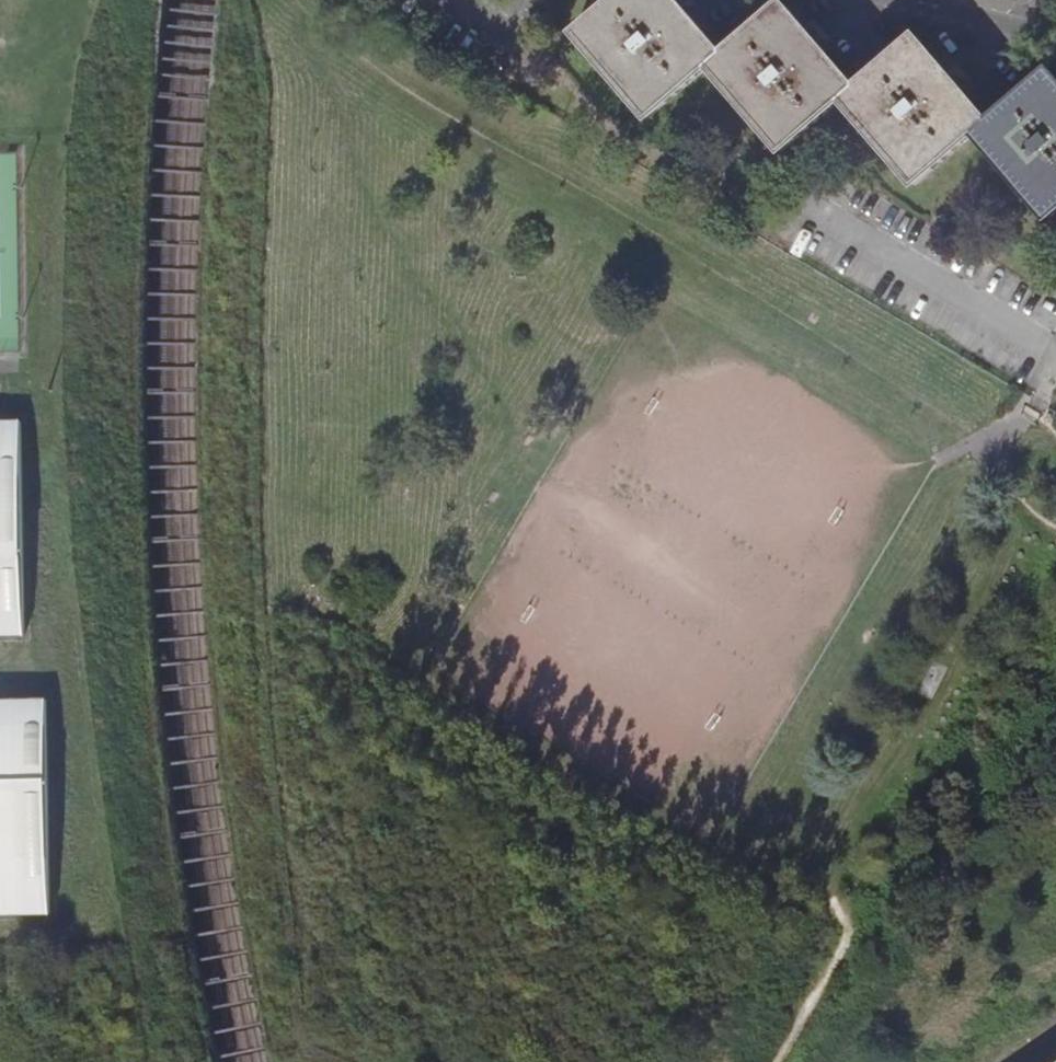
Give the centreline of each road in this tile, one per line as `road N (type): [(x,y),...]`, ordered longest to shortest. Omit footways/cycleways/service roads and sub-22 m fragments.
road 1 (residential): [(1055,36),(912,0)]

